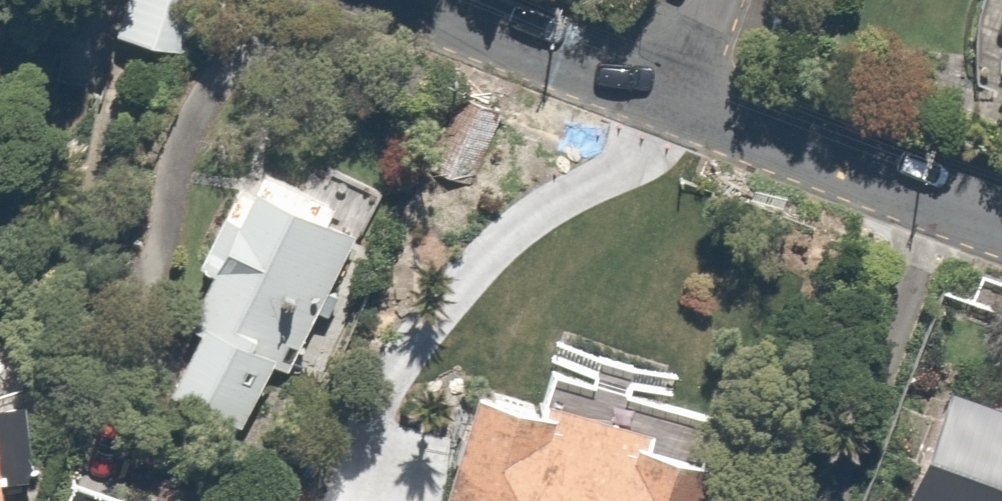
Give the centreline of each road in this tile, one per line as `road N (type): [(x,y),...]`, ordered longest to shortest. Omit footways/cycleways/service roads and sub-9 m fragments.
road 1 (residential): [(663,101),(1001,228)]
road 2 (residential): [(406,0),(663,101)]

